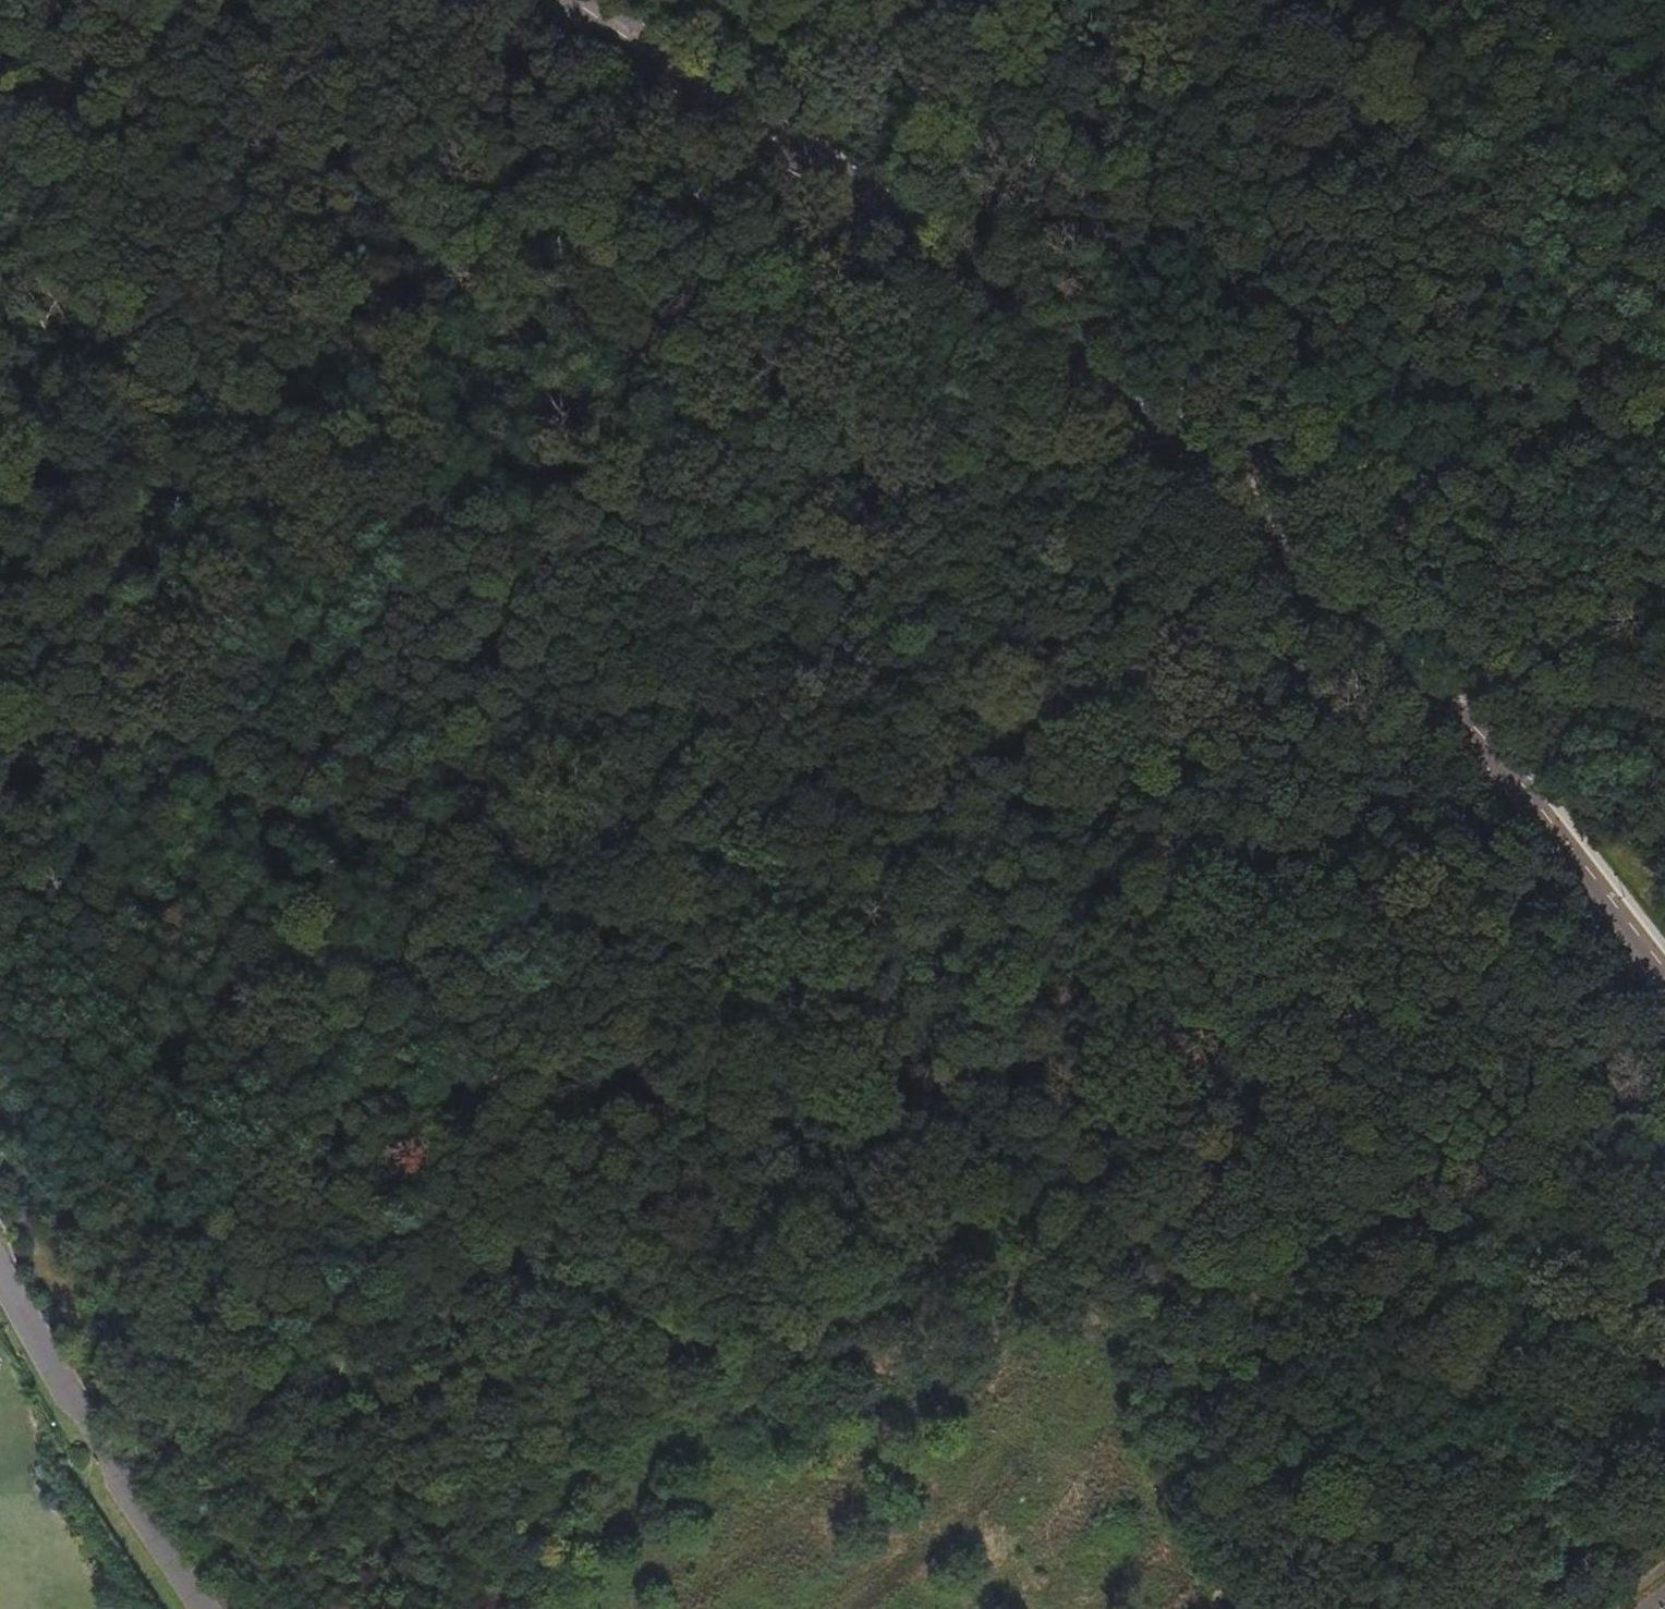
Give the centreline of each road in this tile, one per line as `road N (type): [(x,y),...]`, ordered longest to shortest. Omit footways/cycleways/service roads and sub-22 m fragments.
road 1 (unclassified): [(1664,983),(1471,734),(1145,420),(560,0)]
road 2 (residential): [(0,1299),(197,1608)]

